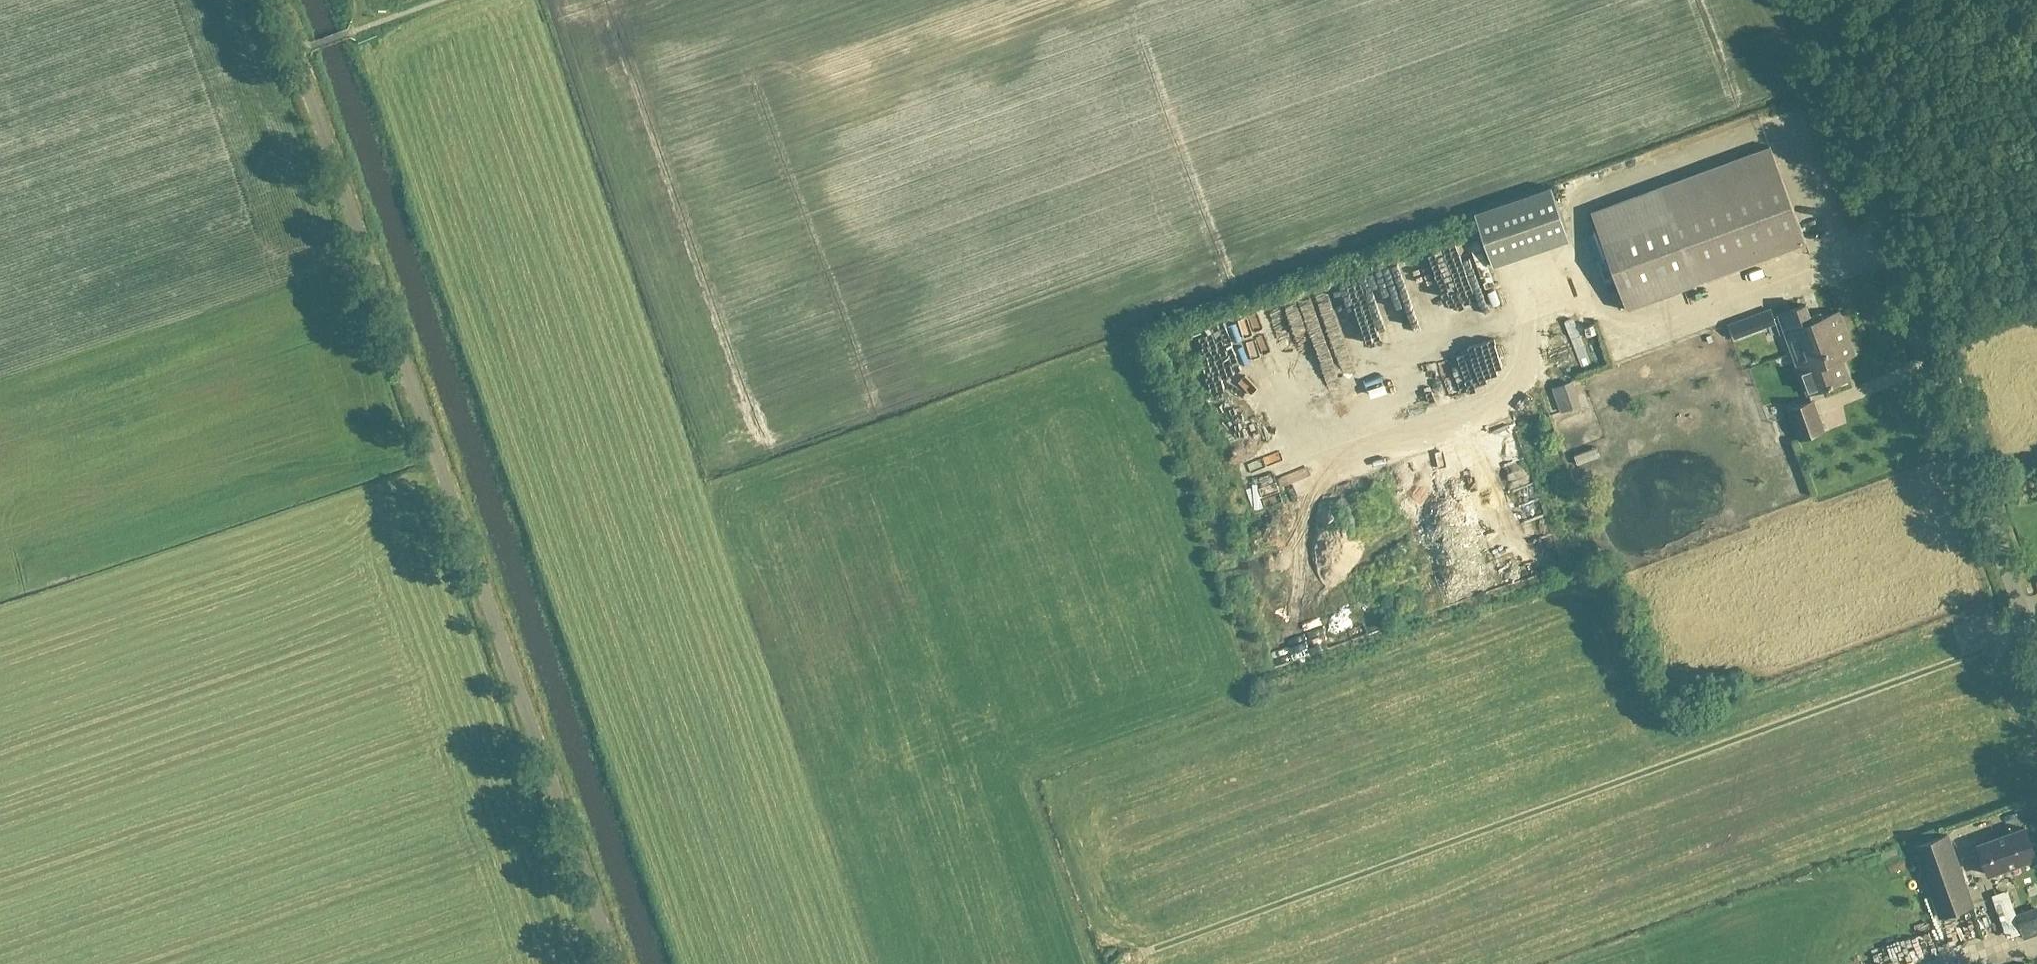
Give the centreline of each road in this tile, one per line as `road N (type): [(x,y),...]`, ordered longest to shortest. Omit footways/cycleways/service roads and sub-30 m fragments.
road 1 (unclassified): [(611,963),(272,0)]
road 2 (unclassified): [(1800,0),(2036,661)]

